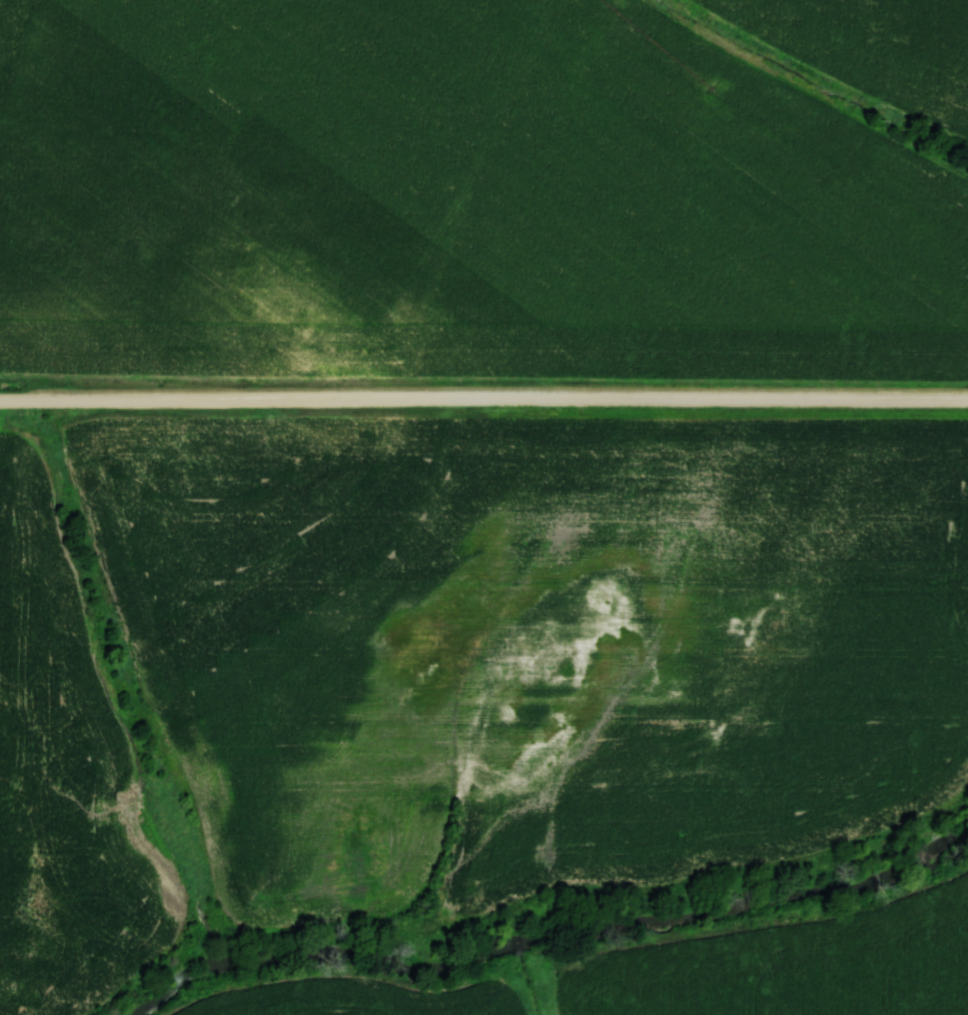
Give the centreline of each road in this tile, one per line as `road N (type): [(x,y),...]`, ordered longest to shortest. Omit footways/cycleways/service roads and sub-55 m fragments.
road 1 (residential): [(967,402),(0,402)]

